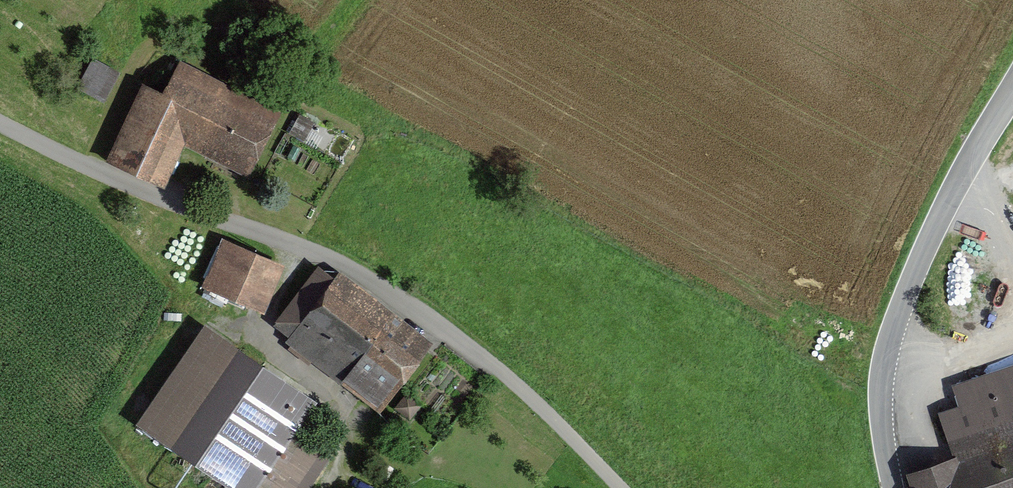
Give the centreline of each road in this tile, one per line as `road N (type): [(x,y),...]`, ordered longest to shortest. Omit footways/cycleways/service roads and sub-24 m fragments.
road 1 (unclassified): [(619,487),(496,366),(359,272),(0,120)]
road 2 (tertiary): [(893,487),(880,417),(885,356),(917,265),(1012,92)]

